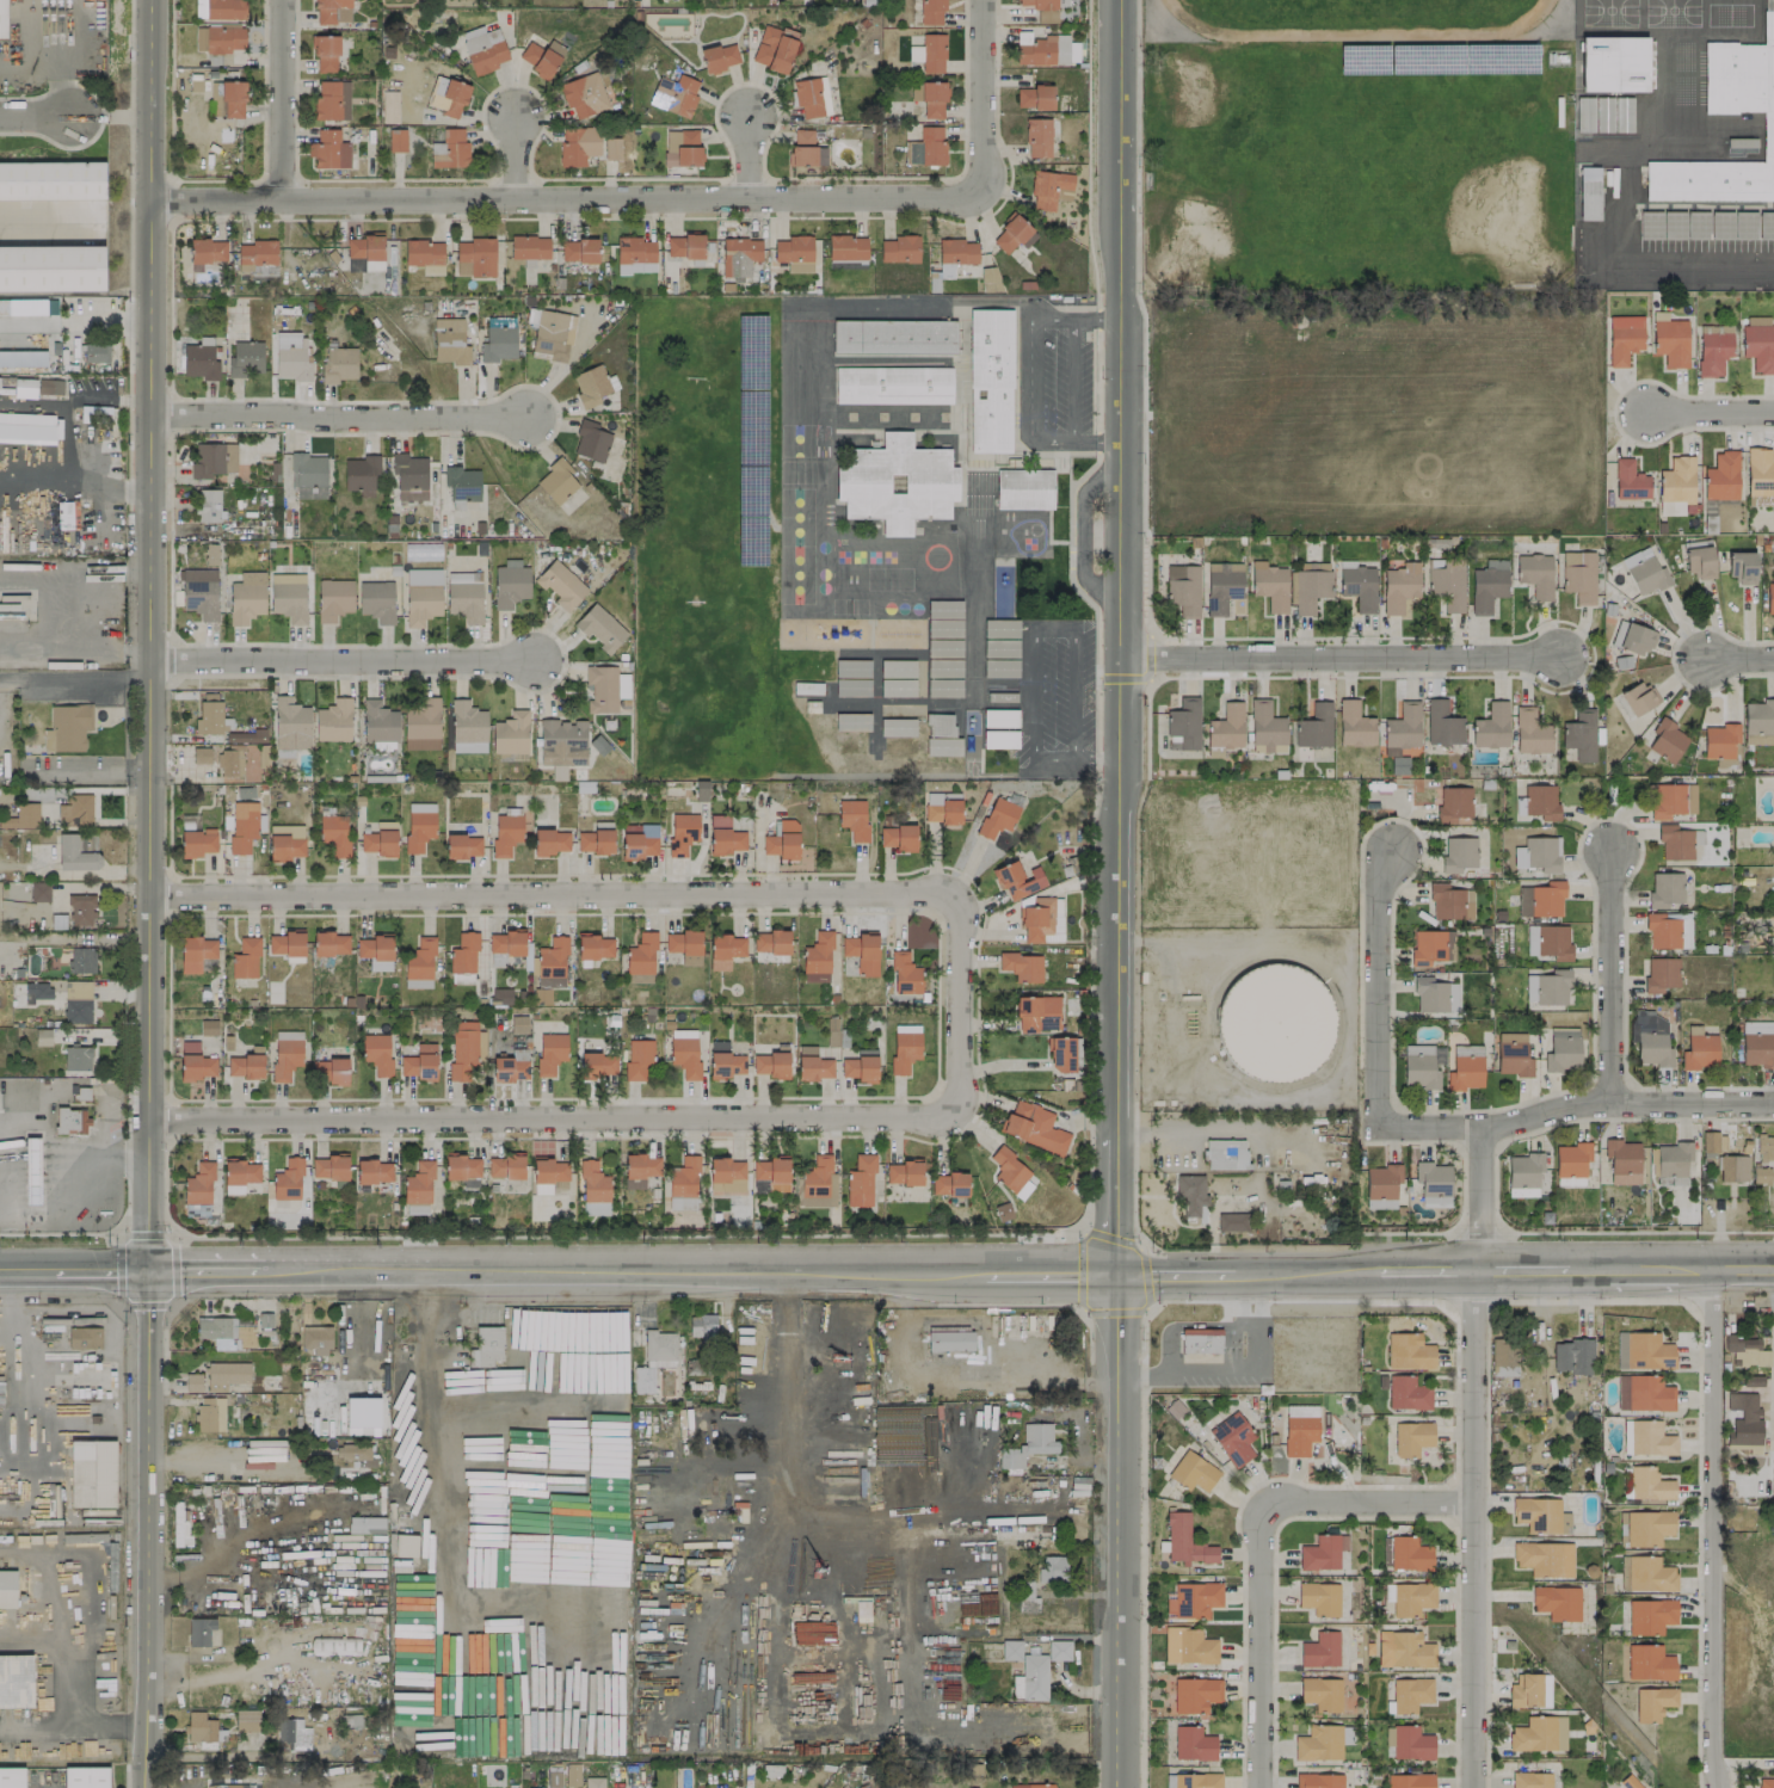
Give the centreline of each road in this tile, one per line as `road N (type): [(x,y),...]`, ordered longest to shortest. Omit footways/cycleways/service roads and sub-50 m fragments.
road 1 (tertiary): [(154,0),(151,1787)]
road 2 (tertiary): [(1118,0),(1117,1787)]
road 3 (residential): [(152,196),(984,196)]
road 4 (residential): [(154,893),(918,890)]
road 5 (residential): [(153,1116),(914,1116)]
road 6 (secondary): [(263,1269),(980,1274)]
road 7 (residential): [(1474,1787),(1482,1127)]
road 8 (residential): [(1713,1265),(1716,1787)]
road 9 (residential): [(1116,659),(1563,654)]
road 10 (residential): [(1376,1099),(1382,1118),(1402,1127),(1501,1126),(1609,1102),(1773,1101)]
road 11 (residential): [(155,661),(538,659)]
road 12 (residential): [(155,413),(526,418)]
road 13 (residential): [(918,890),(941,895),(959,917),(959,1077),(948,1104),(914,1116)]
road 14 (residential): [(1609,1102),(1612,847)]
road 15 (residential): [(1376,1099),(1378,894),(1394,852)]
road 16 (residential): [(1260,1787),(1261,1541)]
road 17 (residential): [(1261,1541),(1265,1518),(1289,1502),(1474,1503)]
road 18 (residential): [(282,198),(284,0)]
road 19 (residential): [(984,196),(983,0)]
road 20 (secondary): [(1234,1272),(1379,1269)]
road 21 (secondary): [(980,1274),(1116,1275)]
road 22 (residential): [(1773,413),(1647,414)]

